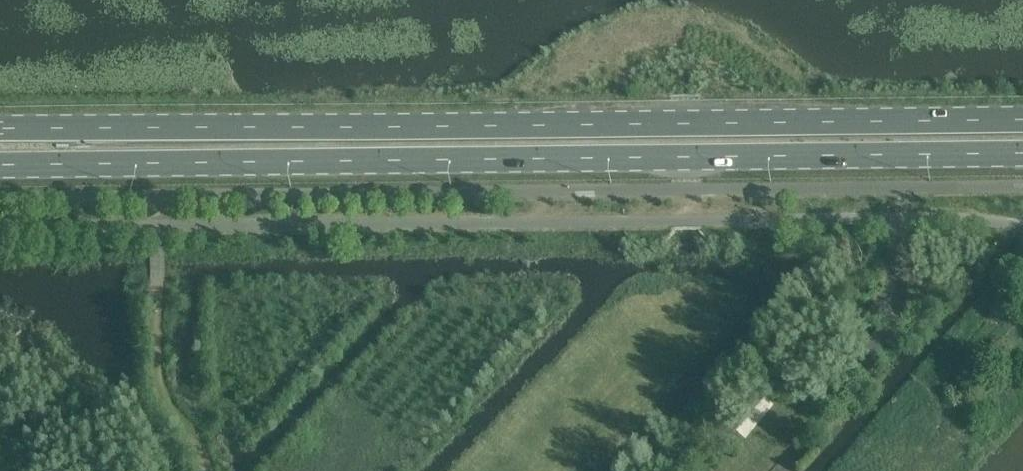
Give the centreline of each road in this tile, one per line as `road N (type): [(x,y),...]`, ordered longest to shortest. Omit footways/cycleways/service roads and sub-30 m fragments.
road 1 (primary): [(0,165),(1022,153)]
road 2 (primary): [(1022,119),(0,128)]
road 3 (track): [(739,470),(889,326),(898,217)]

